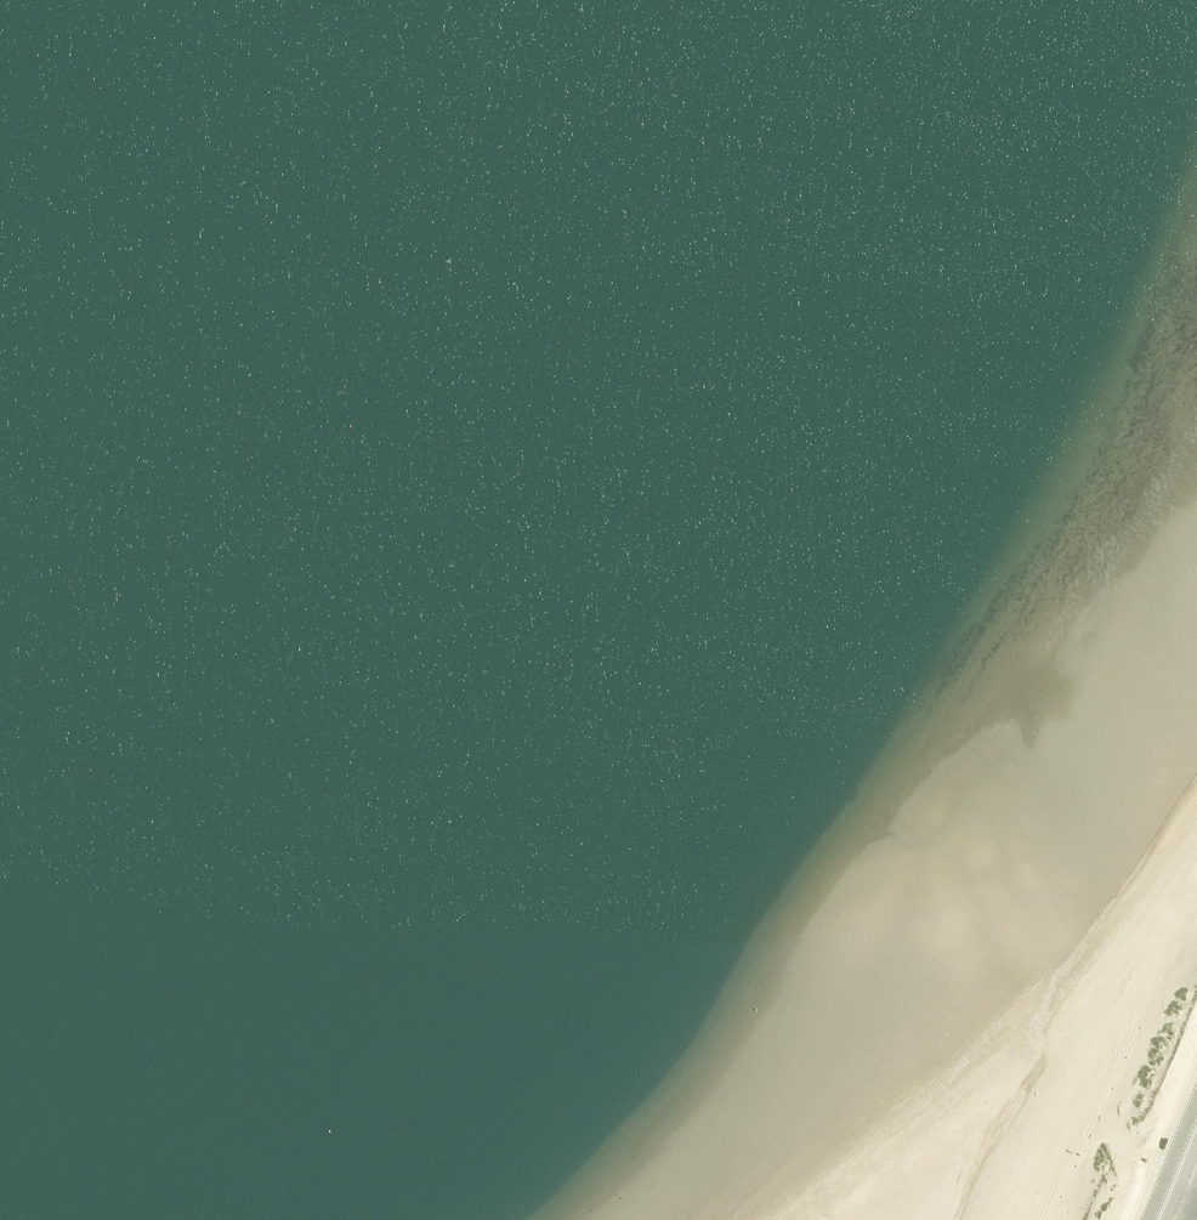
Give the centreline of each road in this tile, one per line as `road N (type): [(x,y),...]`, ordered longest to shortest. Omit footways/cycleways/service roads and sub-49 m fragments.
road 1 (unclassified): [(1145,1219),(1196,1095)]

